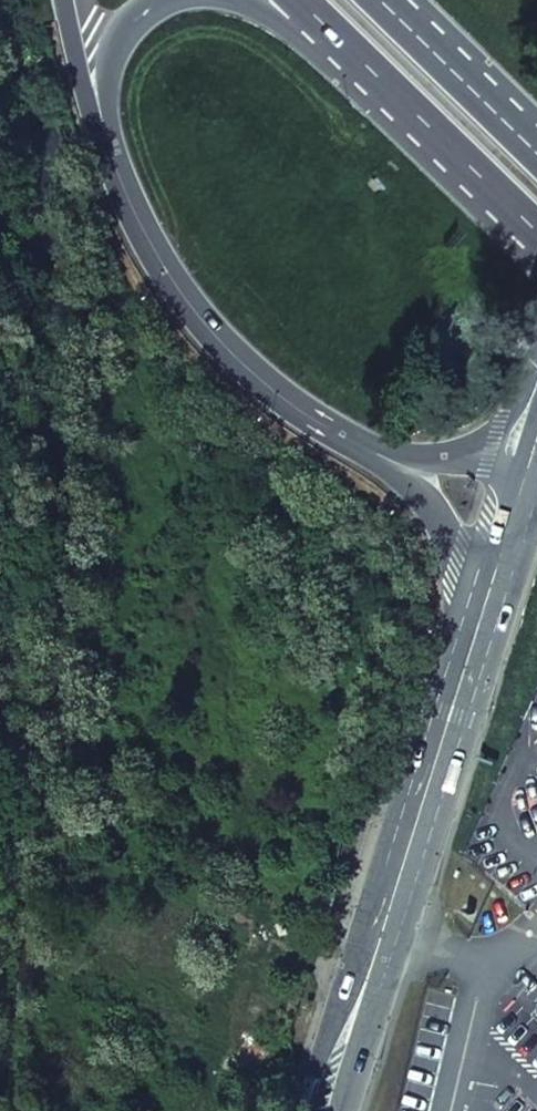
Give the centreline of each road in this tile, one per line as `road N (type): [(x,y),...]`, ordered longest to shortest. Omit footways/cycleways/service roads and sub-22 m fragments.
road 1 (motorway): [(390,455),(282,394),(207,319),(139,218),(102,136)]
road 2 (tertiary): [(322,1110),(456,709)]
road 3 (motorway): [(325,23),(536,232)]
road 4 (tertiary): [(456,709),(536,423)]
road 5 (motorway): [(390,455),(444,515),(463,558),(468,605),(456,709)]
road 6 (motorway): [(536,154),(378,0)]
road 7 (motorway): [(536,406),(493,446),(423,460),(390,455)]
road 8 (motorway): [(102,136),(112,64),(133,22),(164,0)]
road 9 (motorway): [(63,0),(83,93),(102,136)]

